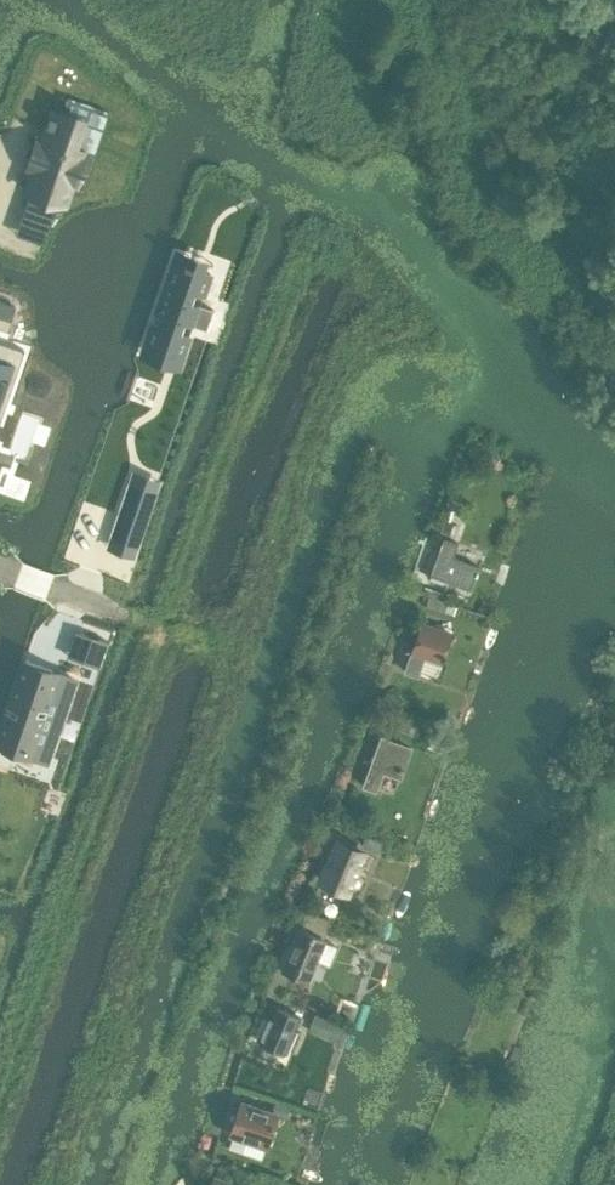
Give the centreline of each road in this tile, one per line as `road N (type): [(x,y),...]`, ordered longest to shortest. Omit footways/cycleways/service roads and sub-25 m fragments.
road 1 (residential): [(116,611),(0,564)]

